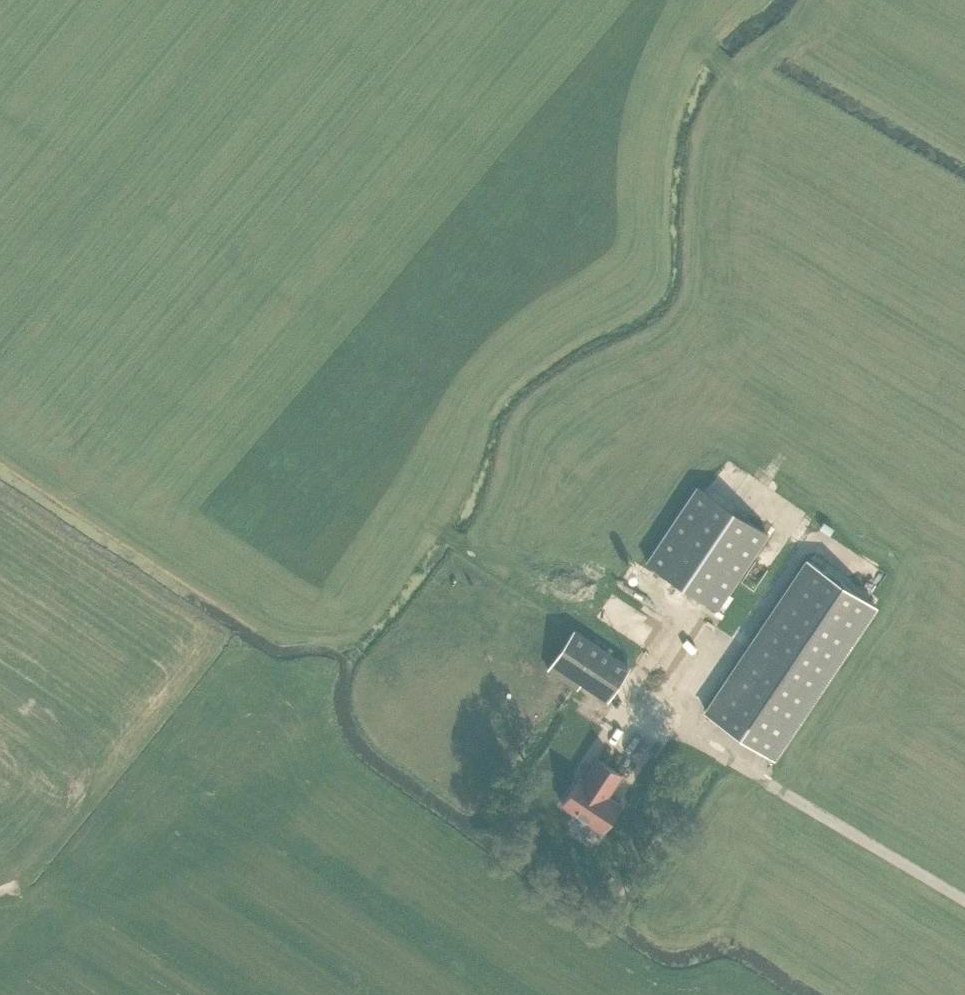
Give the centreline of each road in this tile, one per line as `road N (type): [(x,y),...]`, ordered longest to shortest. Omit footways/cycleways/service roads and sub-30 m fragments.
road 1 (track): [(0,894),(54,856),(79,825),(88,769),(74,745),(0,693)]

